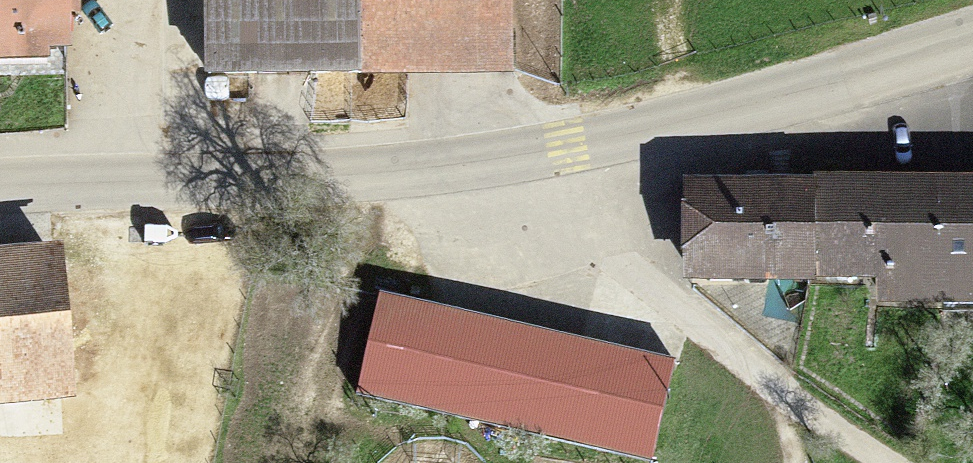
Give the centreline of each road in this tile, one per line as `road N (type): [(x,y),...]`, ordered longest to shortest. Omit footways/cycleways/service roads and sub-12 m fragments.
road 1 (secondary): [(0,195),(575,160),(972,46)]
road 2 (track): [(575,160),(631,272),(786,400),(884,462)]

